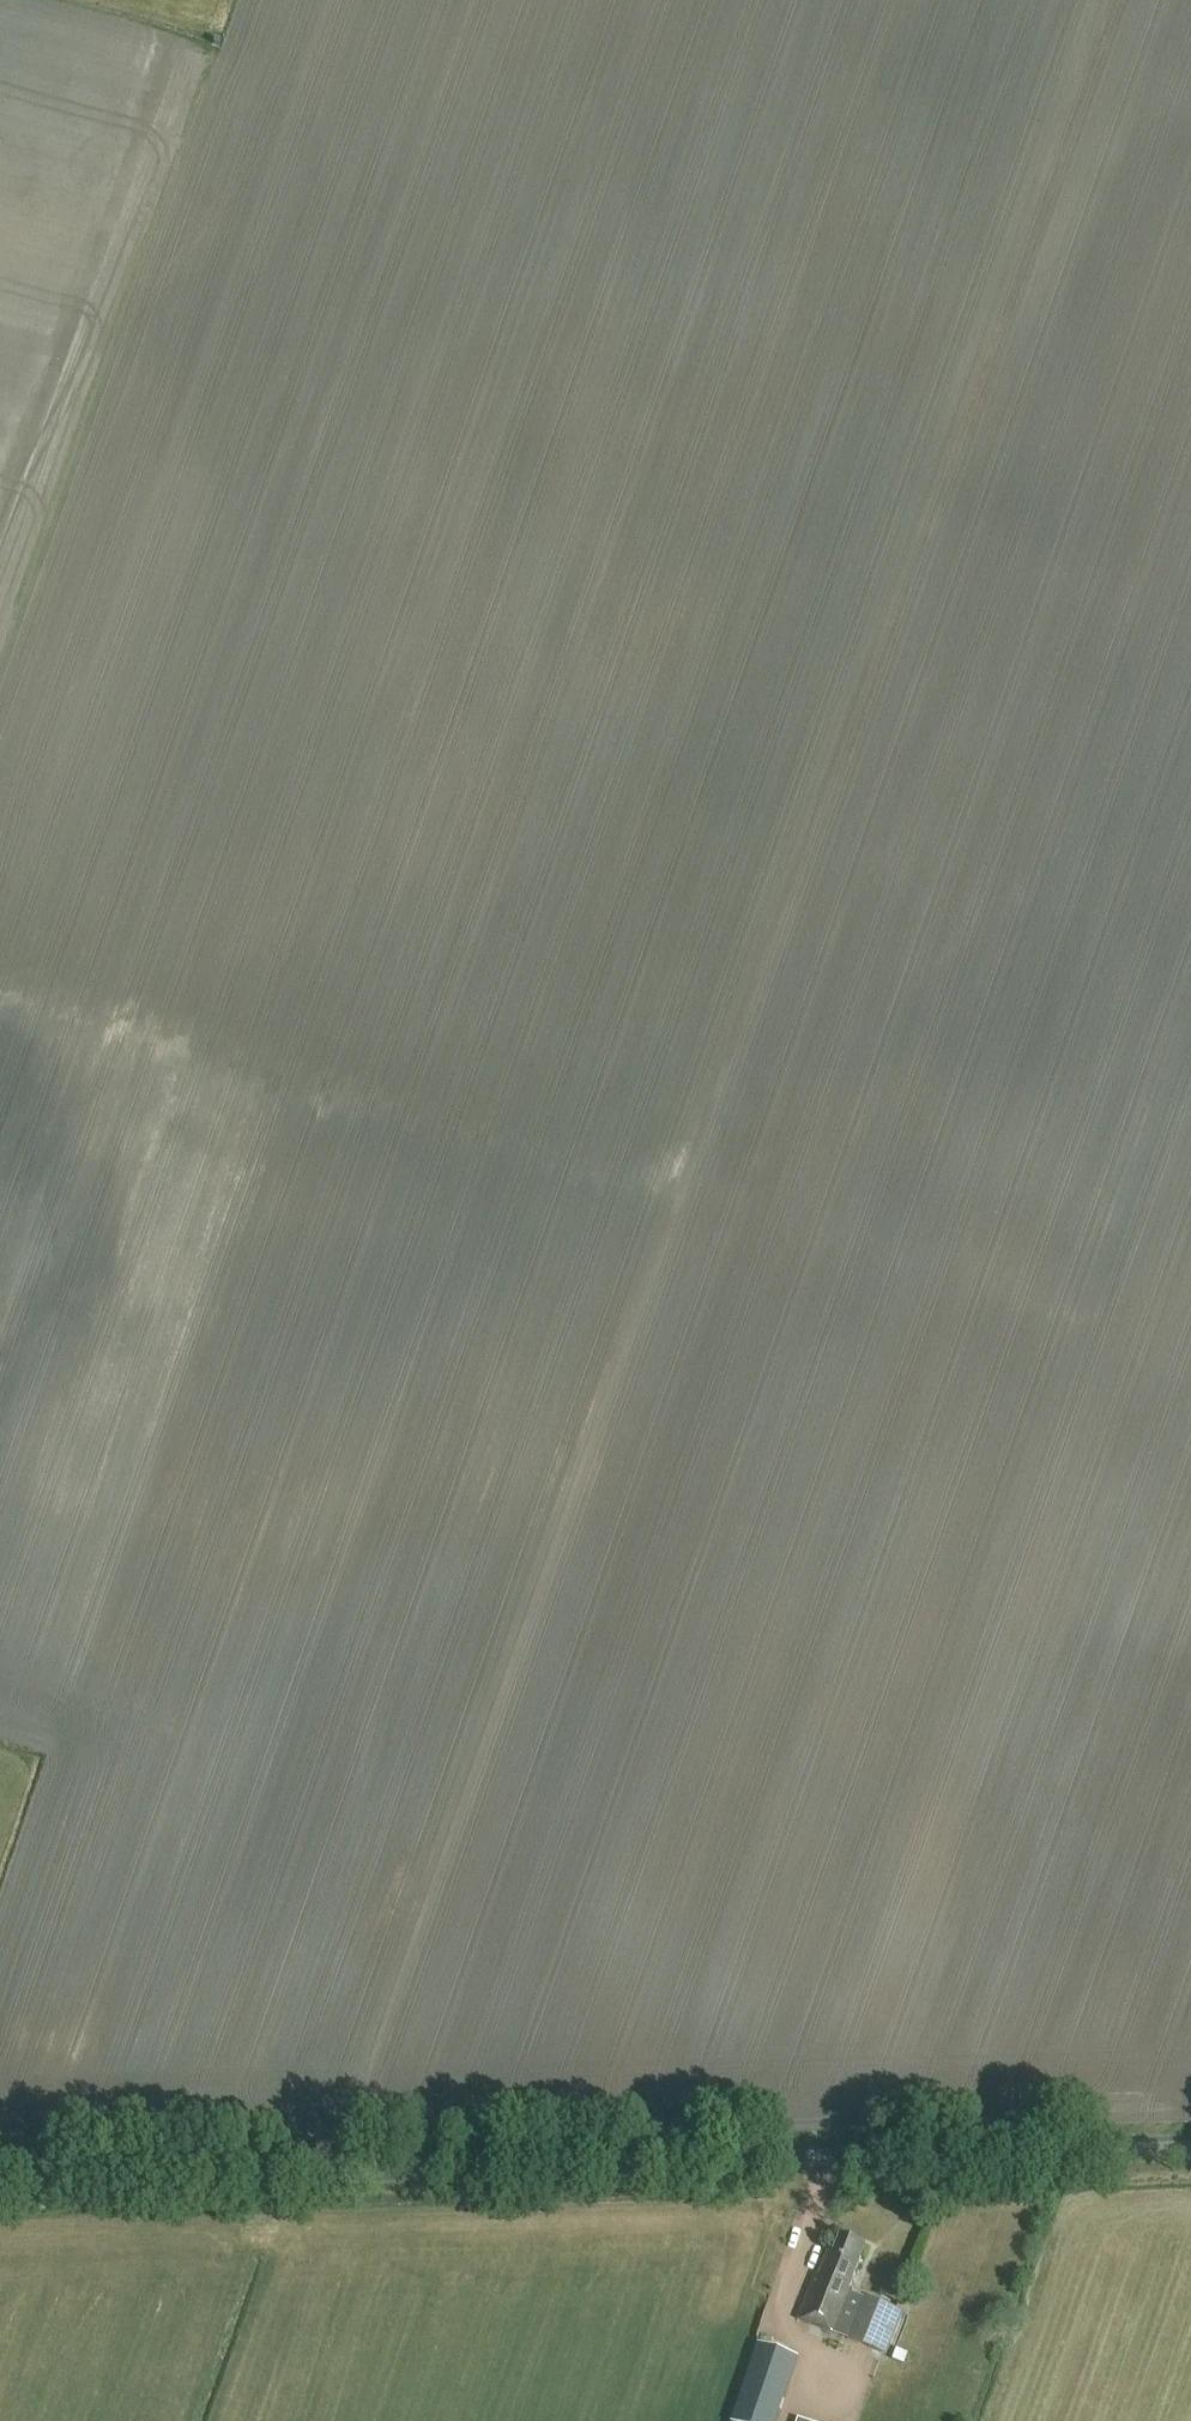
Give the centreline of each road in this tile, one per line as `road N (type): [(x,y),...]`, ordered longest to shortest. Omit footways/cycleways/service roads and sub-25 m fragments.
road 1 (track): [(342,2169),(459,1808),(845,721),(909,590),(1121,0)]
road 2 (tertiary): [(1190,2149),(0,2178)]

